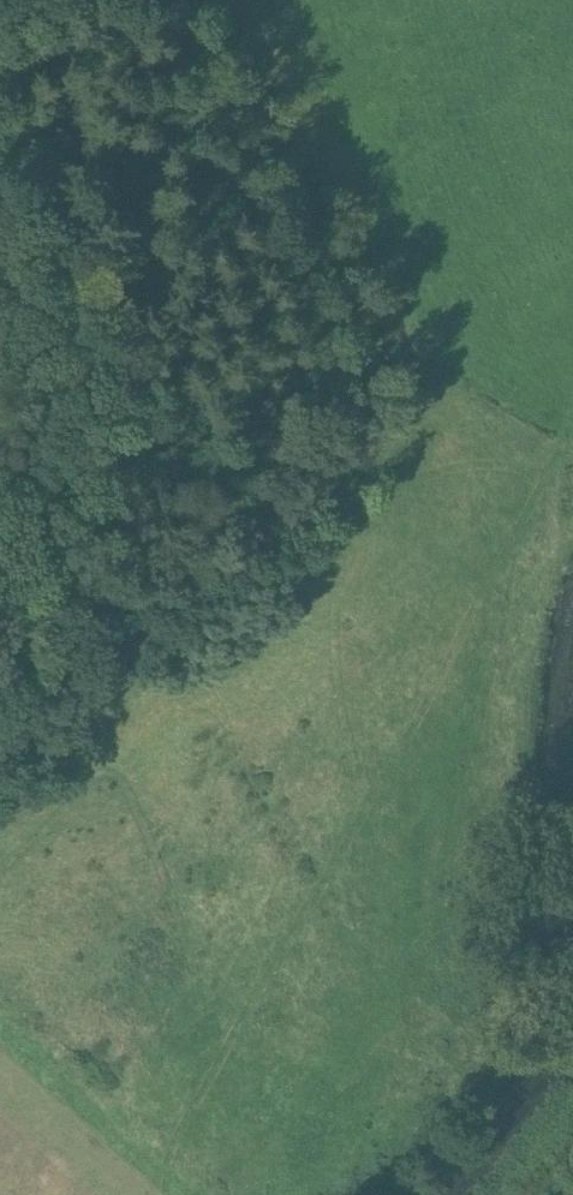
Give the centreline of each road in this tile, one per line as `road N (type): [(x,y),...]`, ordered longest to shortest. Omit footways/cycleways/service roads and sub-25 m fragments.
road 1 (track): [(0,600),(40,511),(42,470),(0,316)]

